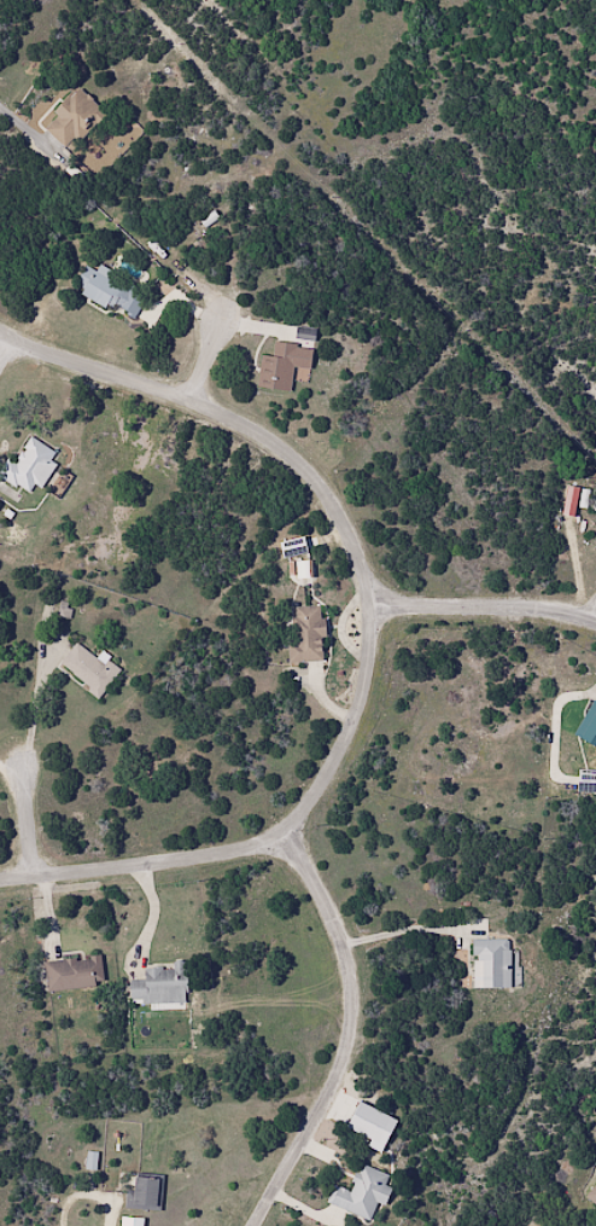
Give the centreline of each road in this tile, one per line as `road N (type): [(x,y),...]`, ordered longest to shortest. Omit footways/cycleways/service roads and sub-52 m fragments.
road 1 (residential): [(0,880),(235,849),(294,823),(360,715),(375,626),(366,563),(345,515),(285,445),(192,395),(0,327)]
road 2 (residential): [(257,1225),(340,1071),(355,1021),(349,952),(290,825)]
road 3 (residential): [(595,621),(524,604),(374,602)]
road 4 (residential): [(31,877),(21,746)]

